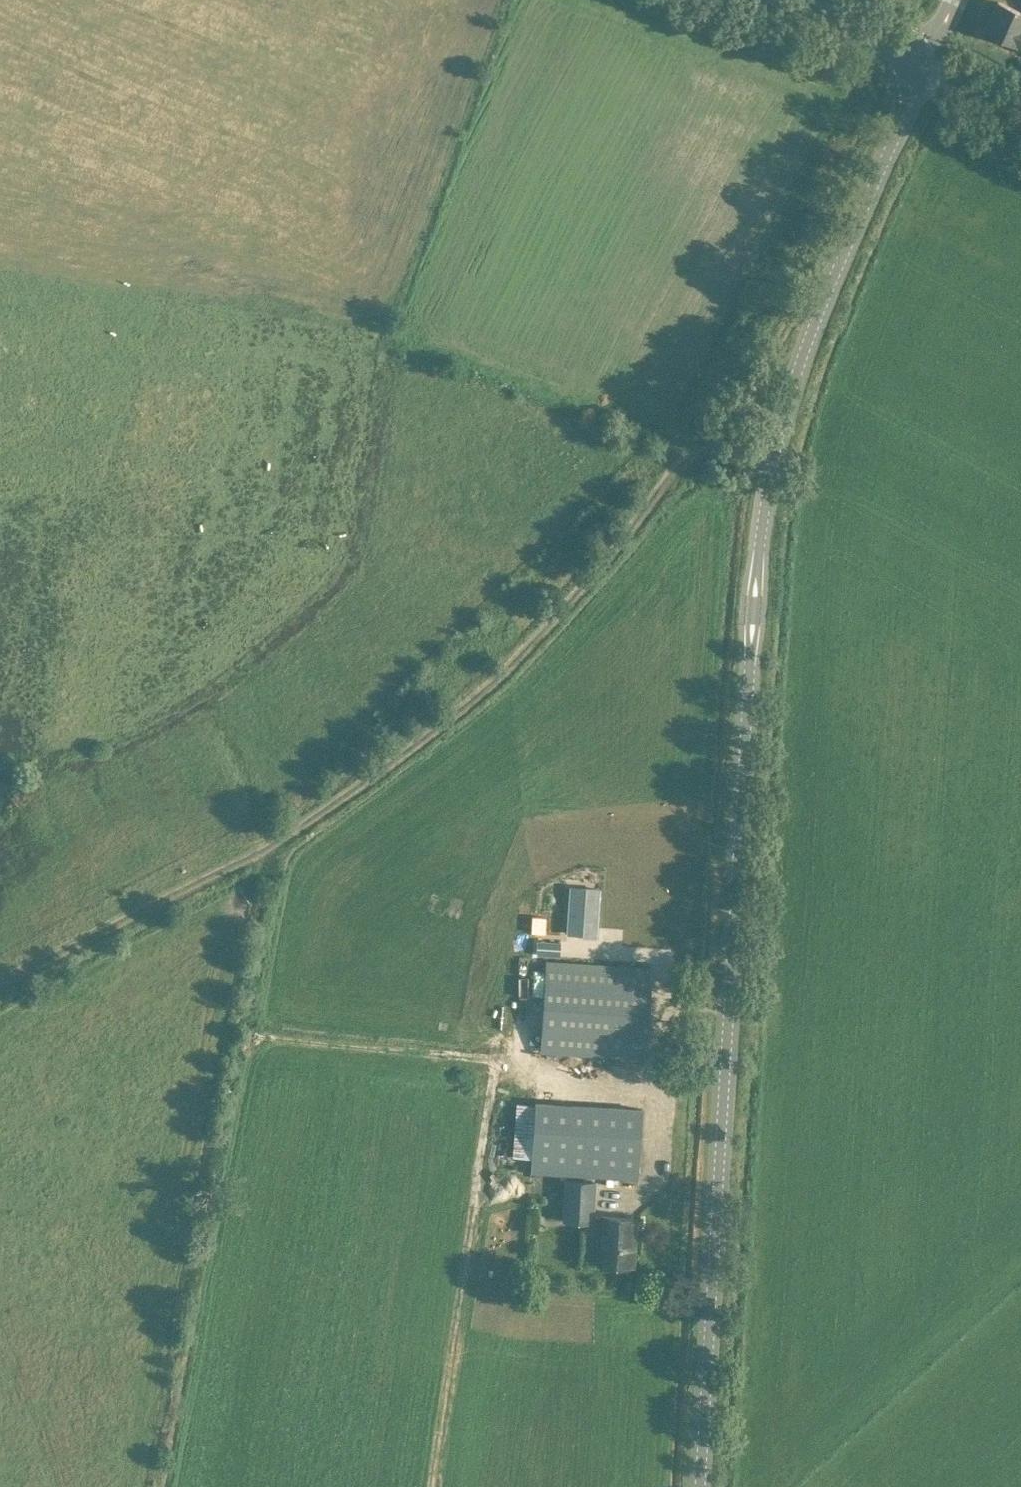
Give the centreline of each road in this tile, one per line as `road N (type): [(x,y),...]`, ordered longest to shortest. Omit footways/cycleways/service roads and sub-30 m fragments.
road 1 (tertiary): [(700,1486),(760,545),(802,355),(904,115),(911,55)]
road 2 (track): [(0,987),(259,853),(421,740),(567,603),(686,463),(707,451),(774,454)]
road 3 (tertiary): [(911,55),(790,0)]
road 4 (unclassified): [(1020,108),(911,55)]

